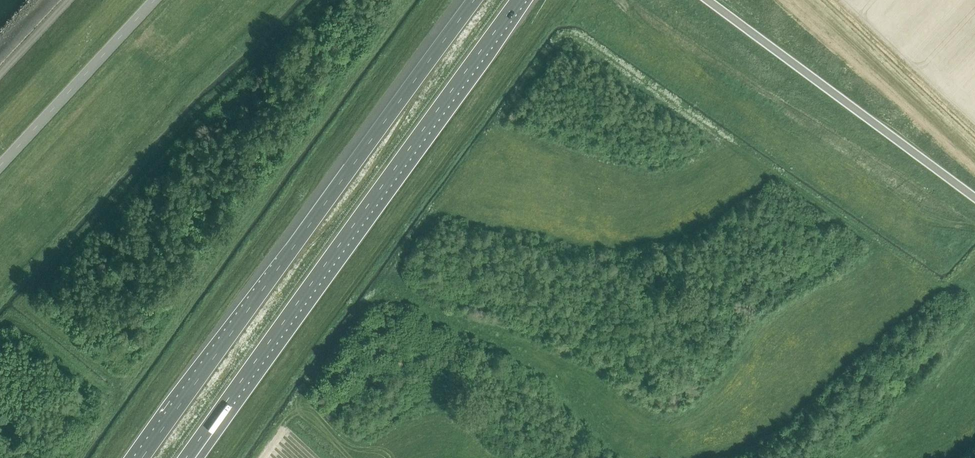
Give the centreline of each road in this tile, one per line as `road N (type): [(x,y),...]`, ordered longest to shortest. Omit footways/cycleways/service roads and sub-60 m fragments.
road 1 (motorway): [(469,0),(143,457)]
road 2 (motorway): [(227,401),(517,0)]
road 3 (tertiary): [(974,199),(707,0)]
road 4 (tertiary): [(155,0),(0,166)]

